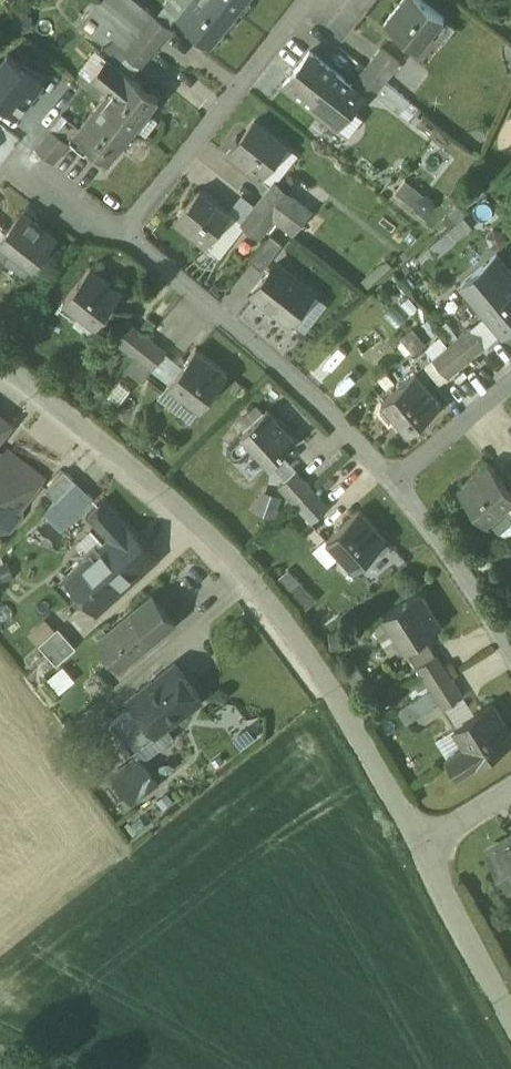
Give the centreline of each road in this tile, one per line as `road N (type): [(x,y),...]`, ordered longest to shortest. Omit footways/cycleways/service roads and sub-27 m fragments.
road 1 (residential): [(0,361),(185,513),(256,588),(331,687),(424,843)]
road 2 (residential): [(122,227),(271,354),(395,475)]
road 3 (residential): [(307,0),(122,227)]
road 4 (residential): [(395,475),(510,649)]
road 5 (unclassified): [(424,843),(510,1003)]
road 6 (residential): [(510,380),(395,475)]
road 7 (residential): [(25,155),(122,227)]

